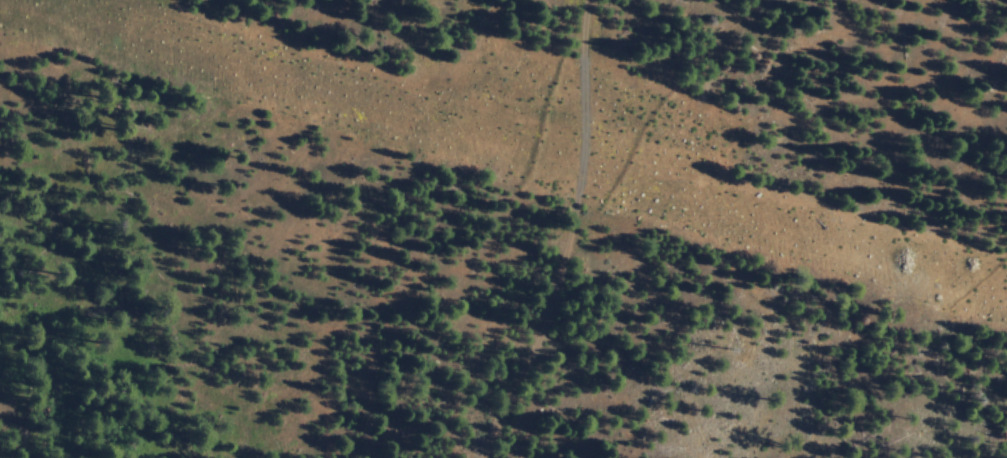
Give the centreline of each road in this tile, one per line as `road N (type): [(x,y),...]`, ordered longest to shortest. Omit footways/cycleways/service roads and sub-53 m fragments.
road 1 (track): [(643,0),(610,63),(596,138),(543,309),(515,366),(493,457)]

